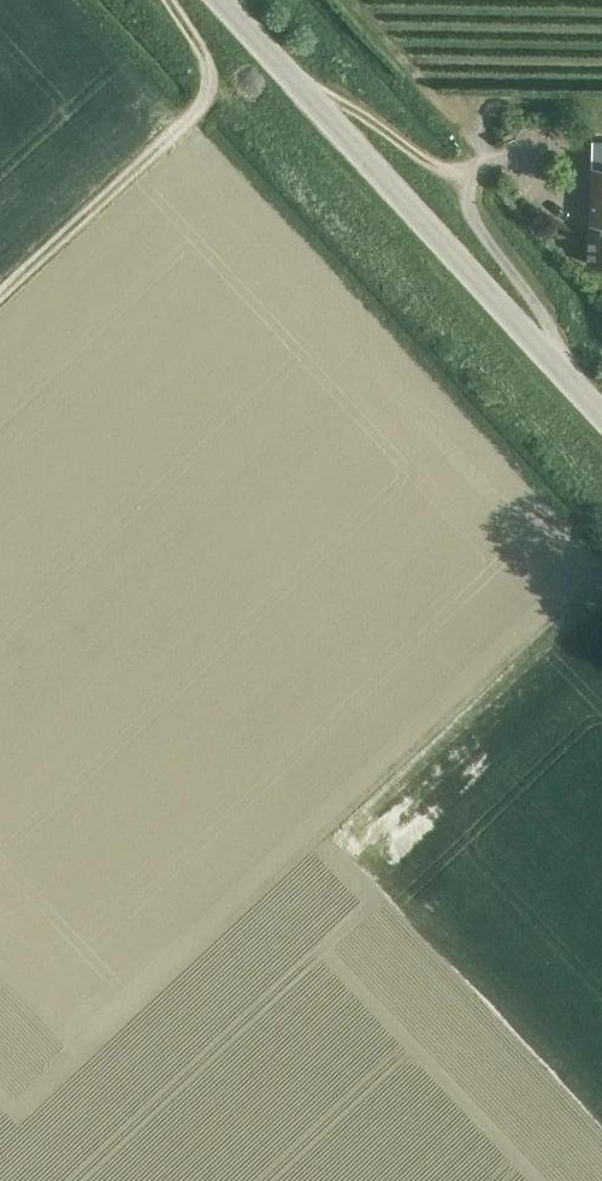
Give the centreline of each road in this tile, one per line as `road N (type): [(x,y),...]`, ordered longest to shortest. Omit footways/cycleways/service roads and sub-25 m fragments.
road 1 (unclassified): [(601,410),(216,0)]
road 2 (track): [(164,0),(195,83),(193,107),(0,294)]
road 3 (track): [(483,161),(463,171),(441,168),(349,105),(318,105)]

